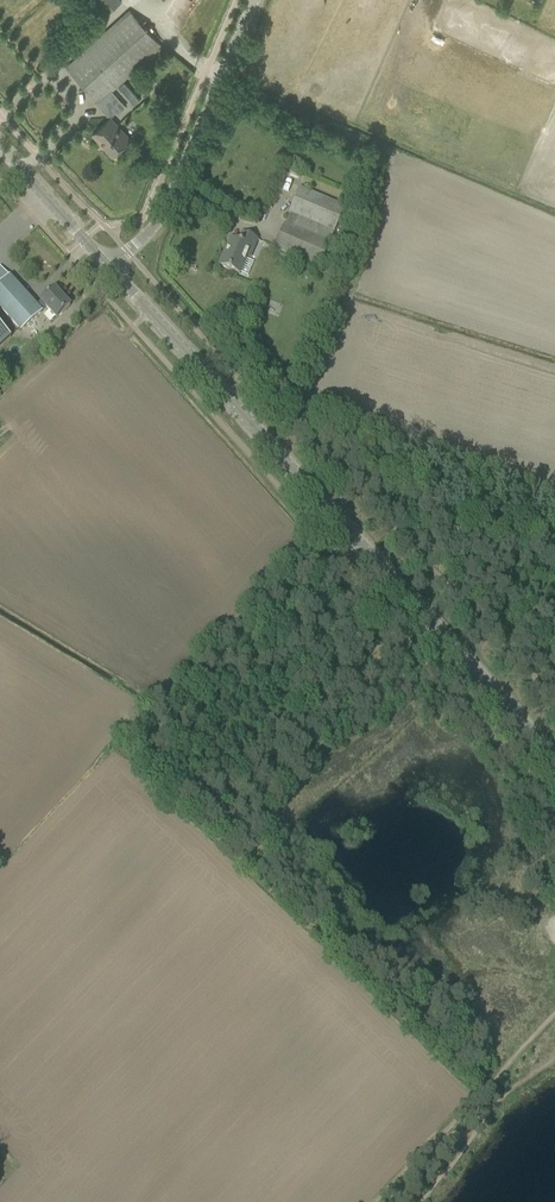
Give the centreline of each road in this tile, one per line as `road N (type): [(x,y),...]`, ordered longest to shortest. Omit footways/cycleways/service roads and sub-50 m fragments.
road 1 (tertiary): [(554,756),(109,267)]
road 2 (tertiary): [(109,267),(165,205),(252,0)]
road 3 (track): [(554,1016),(376,1201)]
road 4 (tertiary): [(109,267),(0,148)]

